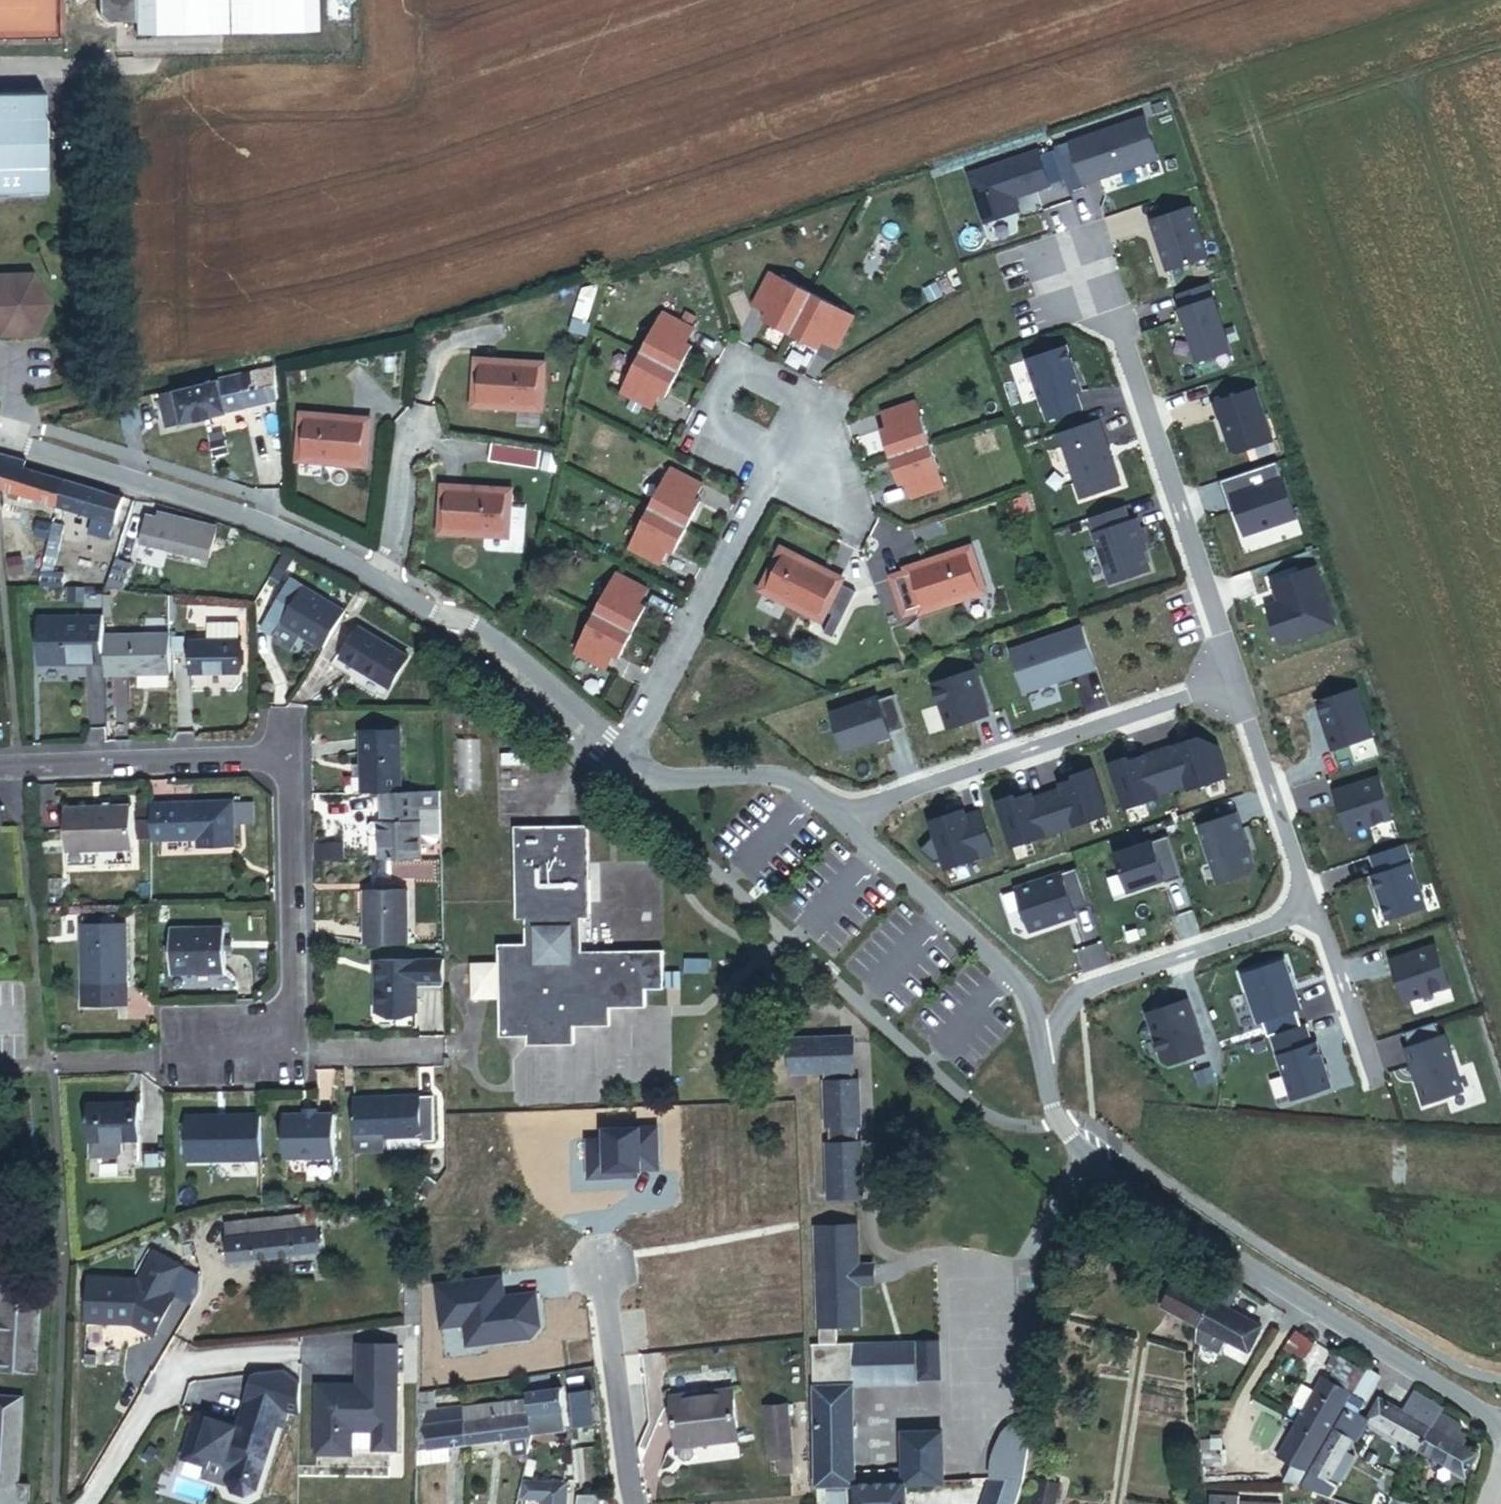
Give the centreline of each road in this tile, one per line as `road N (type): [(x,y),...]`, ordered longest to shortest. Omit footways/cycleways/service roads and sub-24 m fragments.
road 1 (unclassified): [(0,444),(163,497),(334,562),(426,610),(484,627),(625,757)]
road 2 (residential): [(0,770),(282,763),(292,1046),(174,1048)]
road 3 (unclassified): [(1044,1058),(1059,1130),(1148,1197),(1500,1428)]
road 4 (residential): [(1238,685),(1124,336),(1074,285)]
road 5 (residential): [(845,830),(867,810),(1238,685)]
road 6 (residential): [(774,463),(625,757)]
road 7 (residential): [(1310,912),(1100,986),(1073,1004),(1044,1058)]
road 8 (unclassified): [(845,830),(1023,990),(1044,1058)]
road 9 (residential): [(735,371),(816,409),(852,502),(774,463)]
road 10 (unclassified): [(625,757),(651,776),(791,781),(845,830)]
road 11 (residential): [(632,1503),(601,1261)]
road 12 (residential): [(1238,685),(1310,912)]
road 13 (residential): [(1366,1071),(1310,912)]
road 14 (residential): [(774,463),(706,429),(735,371)]

